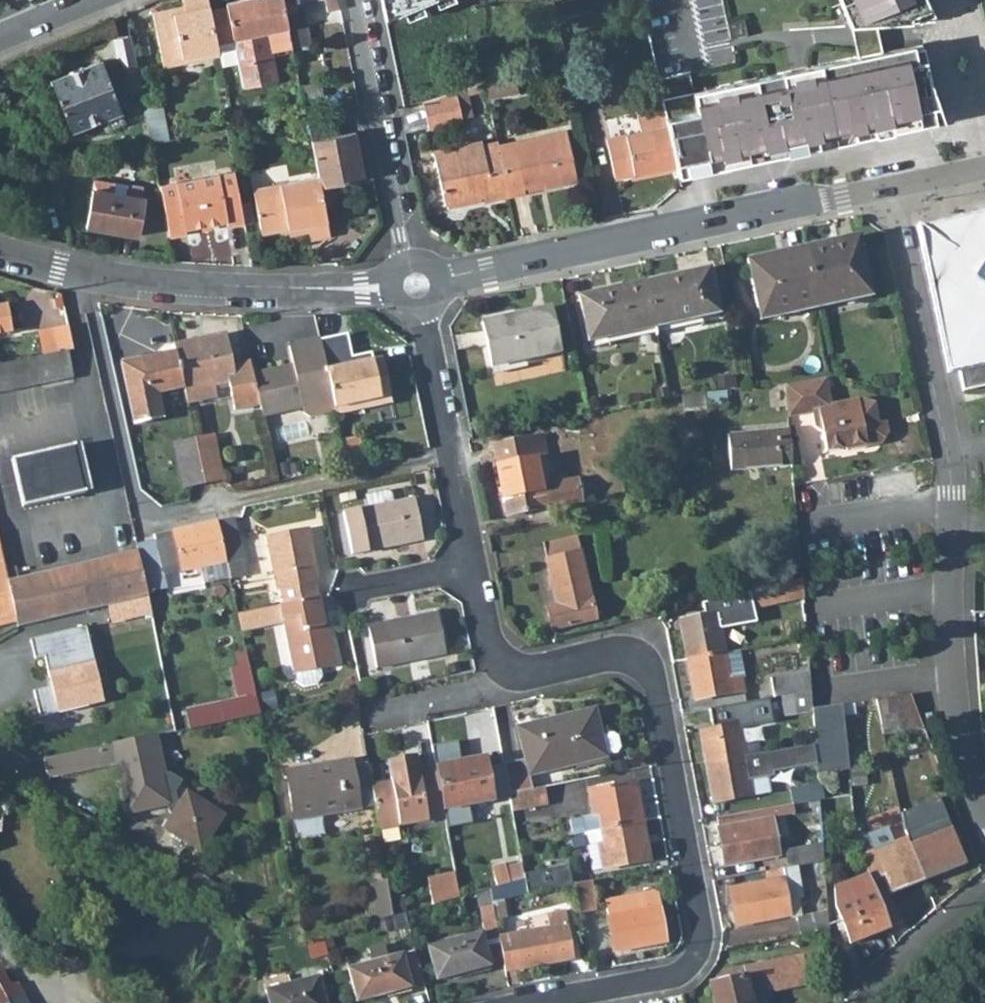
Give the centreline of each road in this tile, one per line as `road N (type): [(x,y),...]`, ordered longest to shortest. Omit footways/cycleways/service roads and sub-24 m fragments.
road 1 (residential): [(888,183),(950,453),(951,677),(984,812)]
road 2 (residential): [(505,689),(616,659),(643,663),(656,684),(700,928),(698,952),(674,971),(540,1002)]
road 3 (residential): [(888,183),(417,287)]
road 4 (residential): [(417,287),(158,285),(65,269),(0,245)]
road 5 (residential): [(141,524),(453,458)]
road 6 (residential): [(360,0),(417,287)]
road 7 (residential): [(417,287),(453,458)]
road 8 (residential): [(856,1002),(984,888)]
road 9 (residential): [(358,720),(505,689)]
road 10 (residential): [(477,563),(505,689)]
road 11 (residential): [(353,590),(477,563)]

